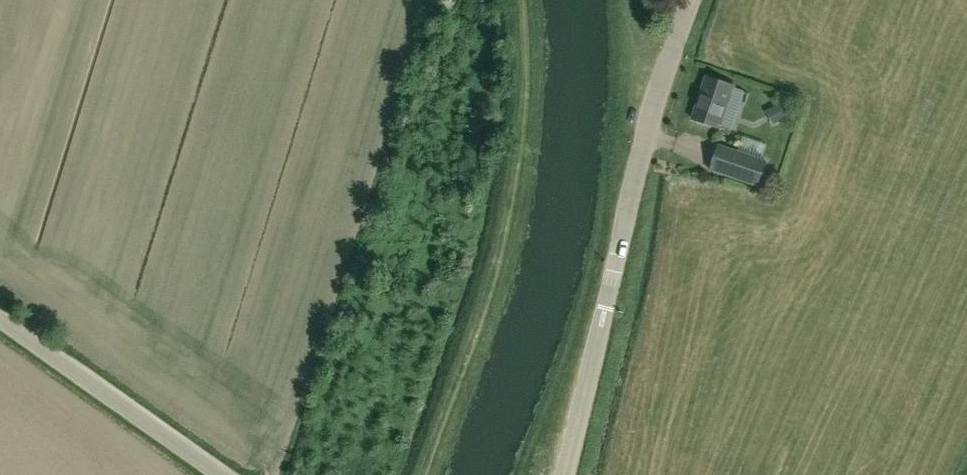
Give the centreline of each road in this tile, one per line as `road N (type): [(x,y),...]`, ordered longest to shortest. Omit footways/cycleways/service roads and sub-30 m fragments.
road 1 (tertiary): [(570,474),(651,129),(691,0)]
road 2 (unclassified): [(211,474),(0,320)]

